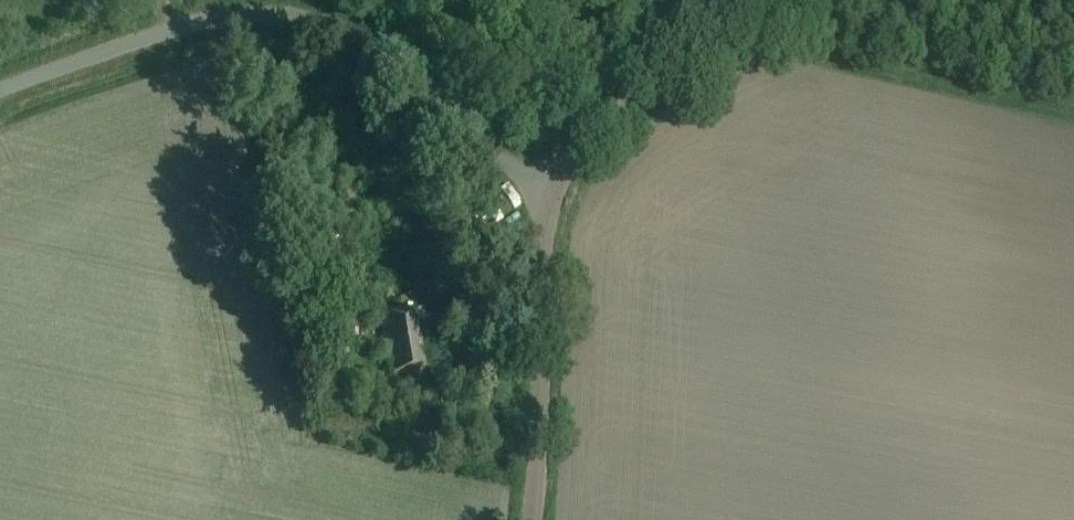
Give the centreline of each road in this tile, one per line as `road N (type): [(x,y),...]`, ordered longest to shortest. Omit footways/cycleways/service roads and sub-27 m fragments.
road 1 (unclassified): [(0,90),(226,15),(311,17),(398,59),(487,150),(555,187)]
road 2 (tertiary): [(841,0),(595,125),(555,187)]
road 3 (tertiary): [(555,187),(530,519)]

